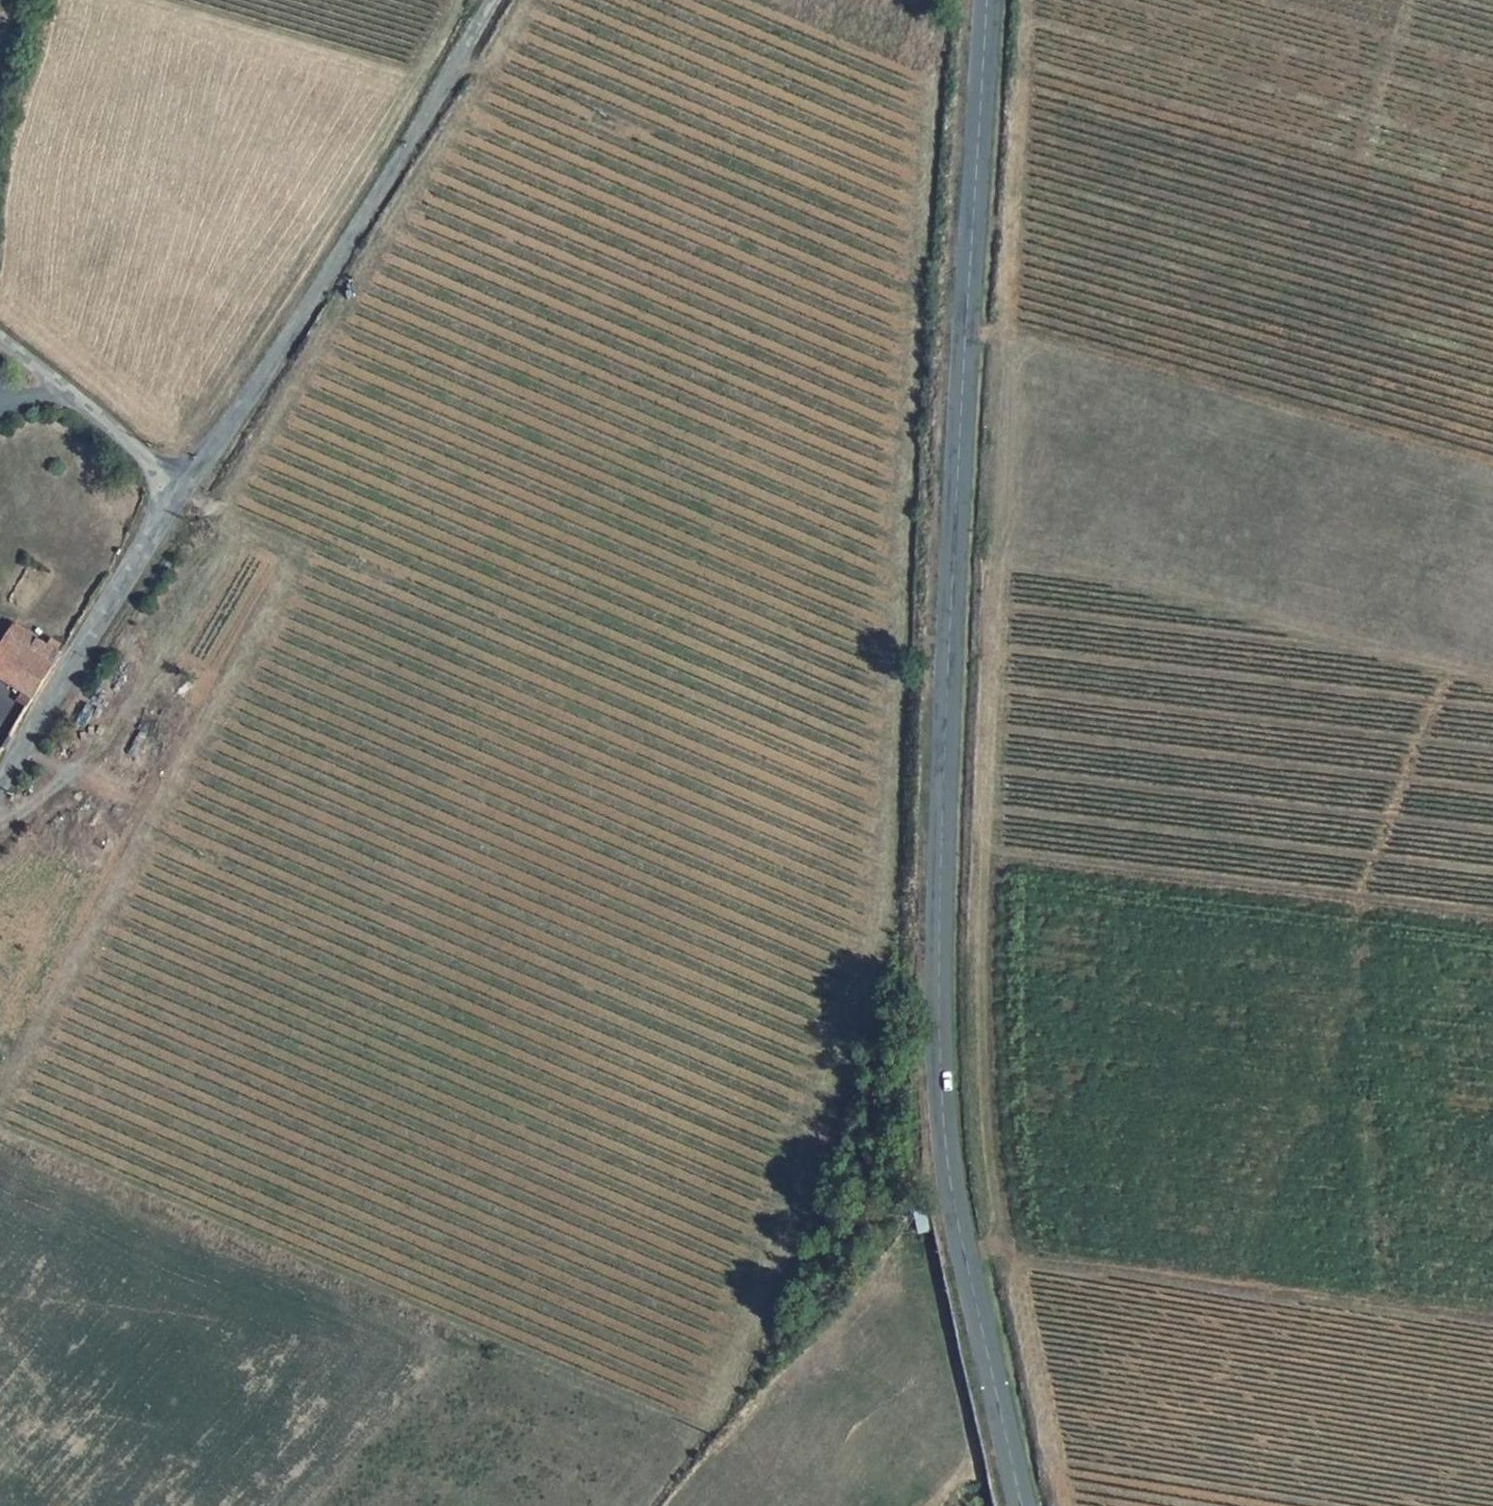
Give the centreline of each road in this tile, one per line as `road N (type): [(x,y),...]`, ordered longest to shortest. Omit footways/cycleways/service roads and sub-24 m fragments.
road 1 (secondary): [(989,0),(941,857),(938,1037),(952,1188),(1023,1505)]
road 2 (unclassified): [(181,490),(277,357),(496,0)]
road 3 (unclassified): [(0,783),(181,490)]
road 4 (residential): [(181,490),(0,339)]

